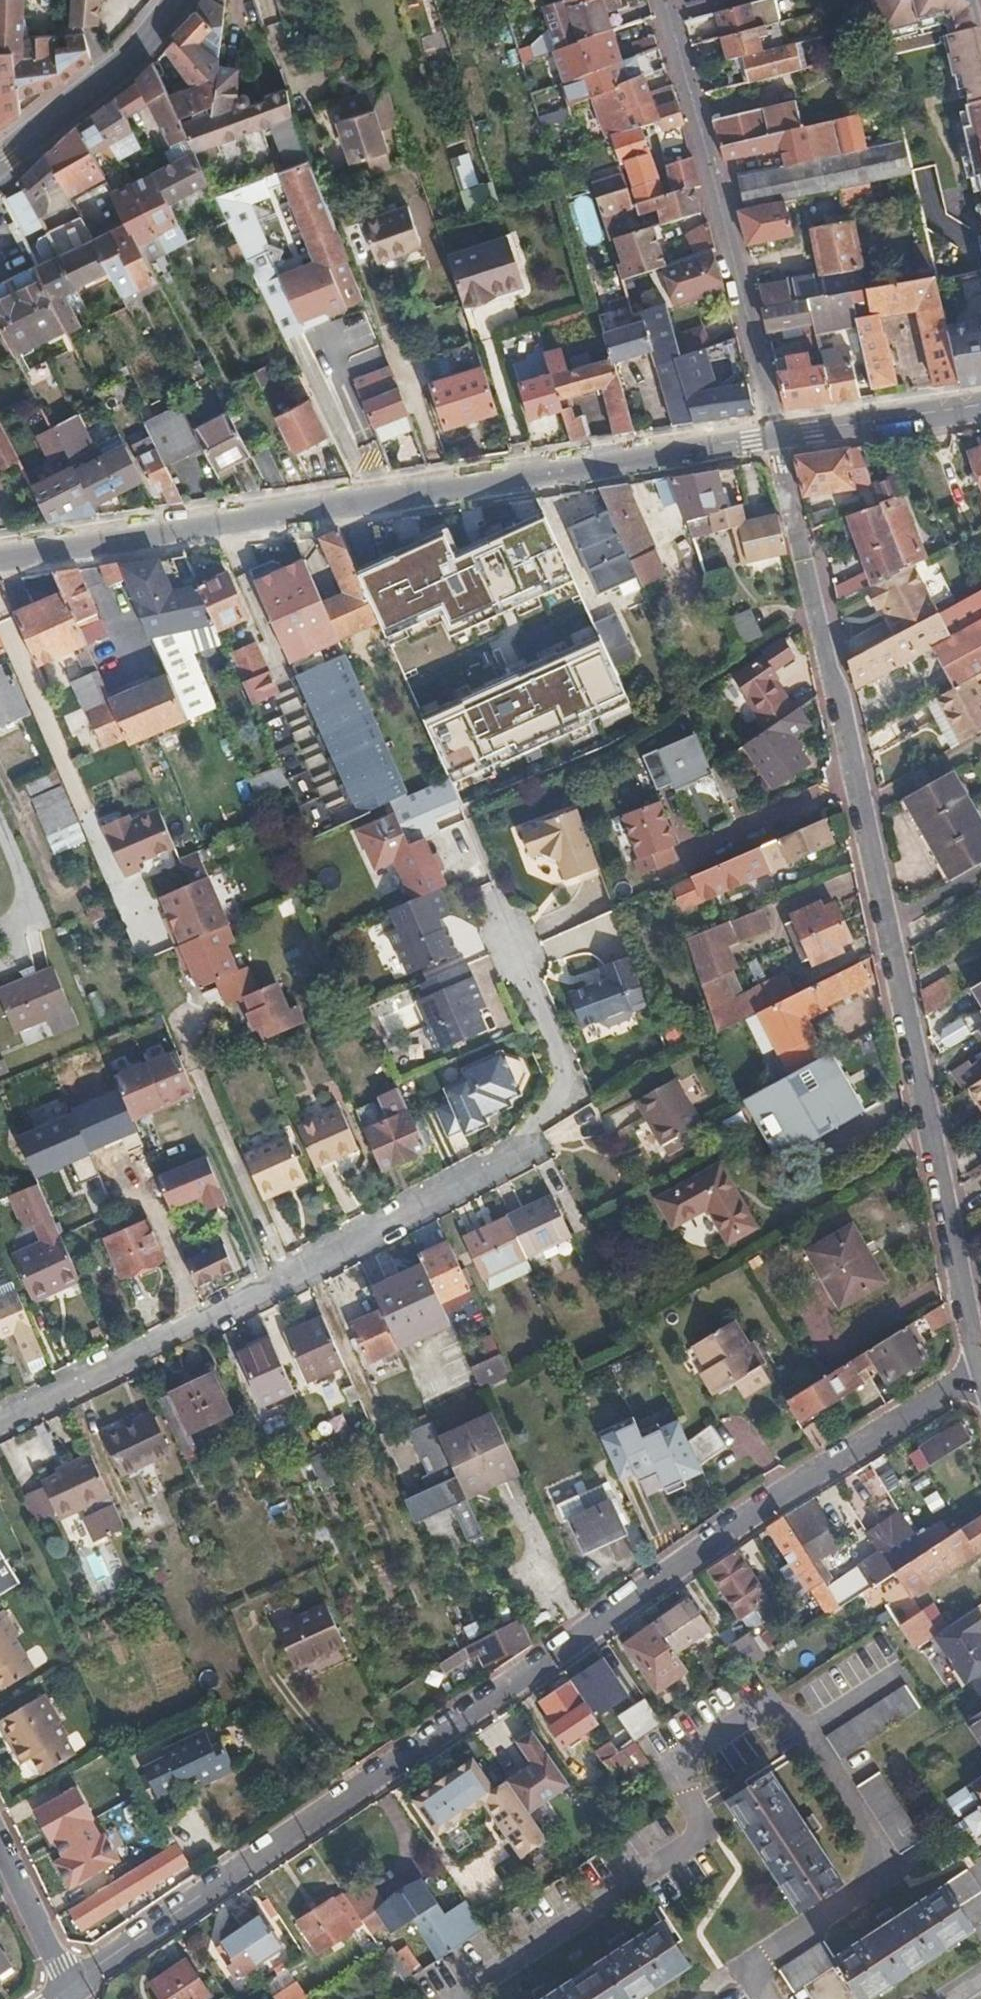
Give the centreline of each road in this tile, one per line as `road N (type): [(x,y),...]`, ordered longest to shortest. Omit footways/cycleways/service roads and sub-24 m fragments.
road 1 (residential): [(69,1988),(690,1555),(979,1376)]
road 2 (unclassified): [(979,1376),(774,437)]
road 3 (residential): [(0,1419),(525,1152),(562,1083),(560,1066),(492,906)]
road 4 (primary): [(774,437),(0,557)]
road 5 (unclassified): [(662,0),(726,222),(774,437)]
road 6 (tertiary): [(177,0),(107,77),(0,163)]
road 7 (primary): [(980,405),(774,437)]
road 8 (residential): [(0,1846),(69,1988)]

